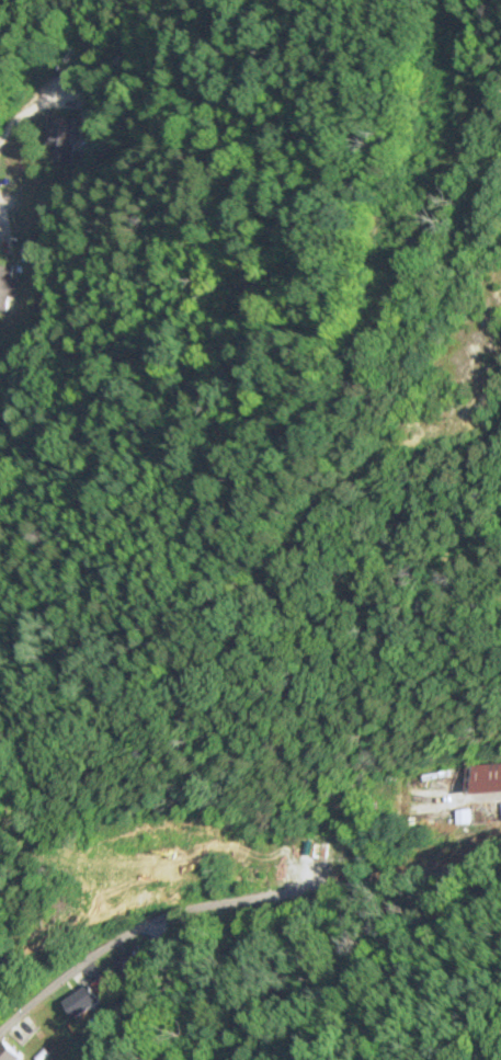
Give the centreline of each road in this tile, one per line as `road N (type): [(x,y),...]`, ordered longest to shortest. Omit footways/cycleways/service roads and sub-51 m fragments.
road 1 (residential): [(0,1015),(70,951),(156,904),(400,876),(500,845)]
road 2 (residential): [(0,487),(34,454),(86,362),(114,282),(116,134),(39,45)]

